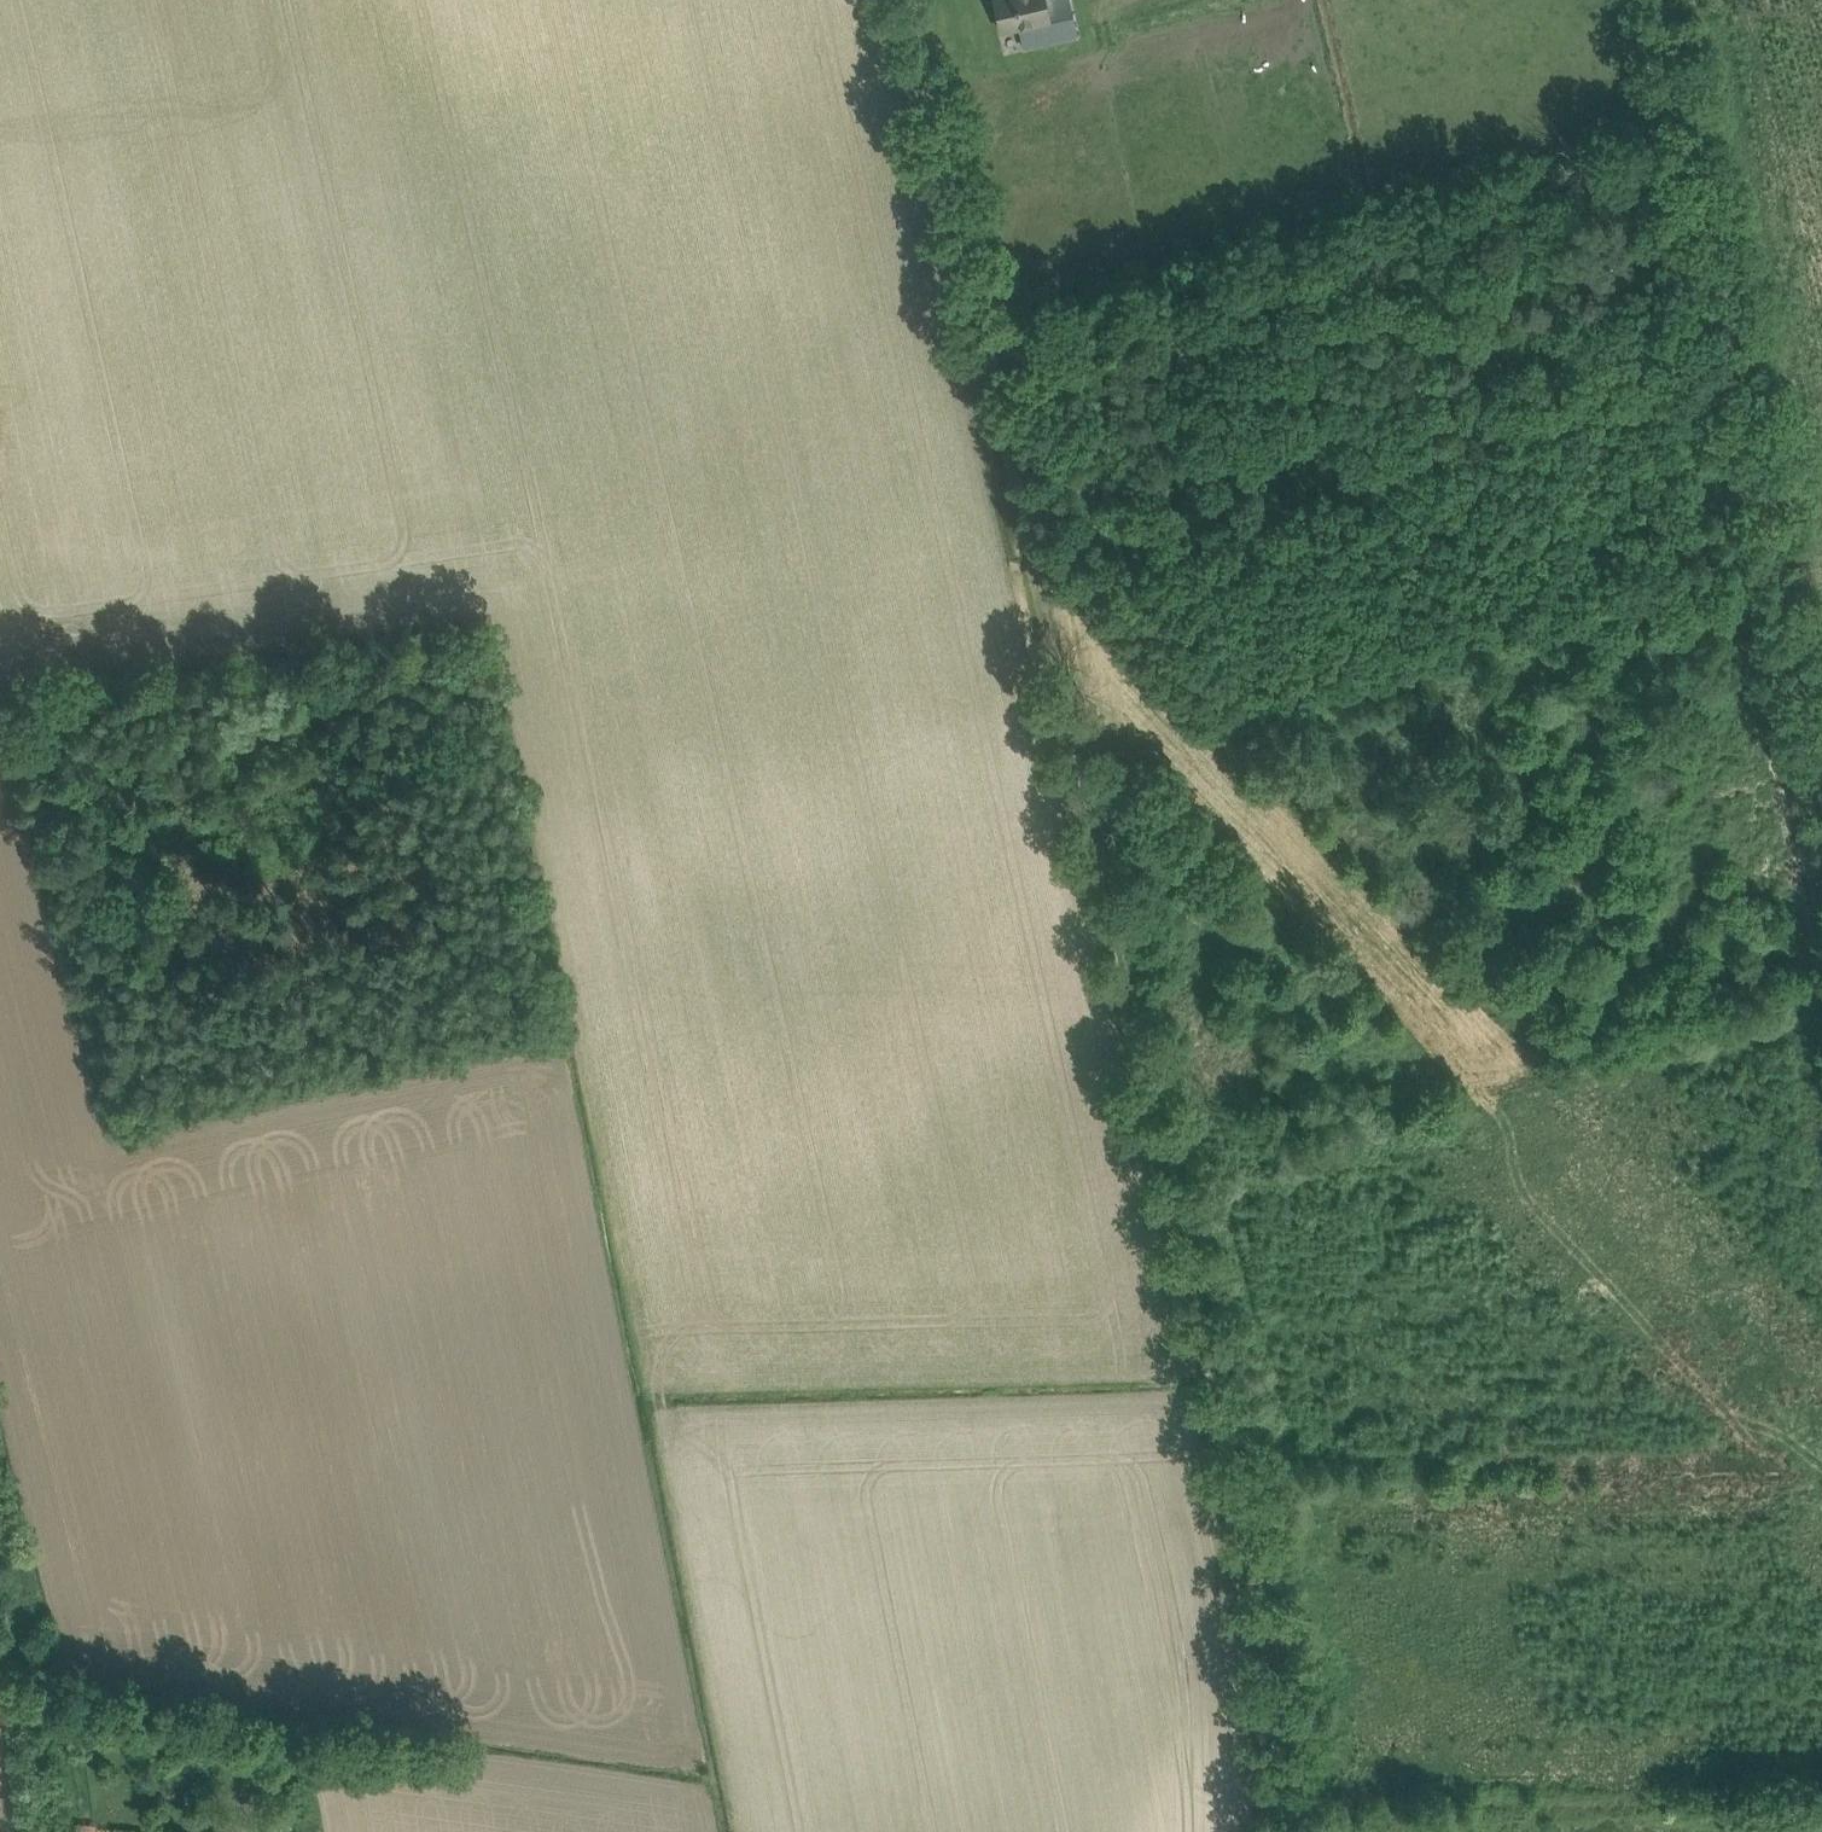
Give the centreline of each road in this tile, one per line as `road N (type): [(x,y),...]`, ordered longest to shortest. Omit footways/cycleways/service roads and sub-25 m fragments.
road 1 (track): [(877,0),(1283,1681),(1292,1831)]
road 2 (track): [(1648,0),(1821,885)]

